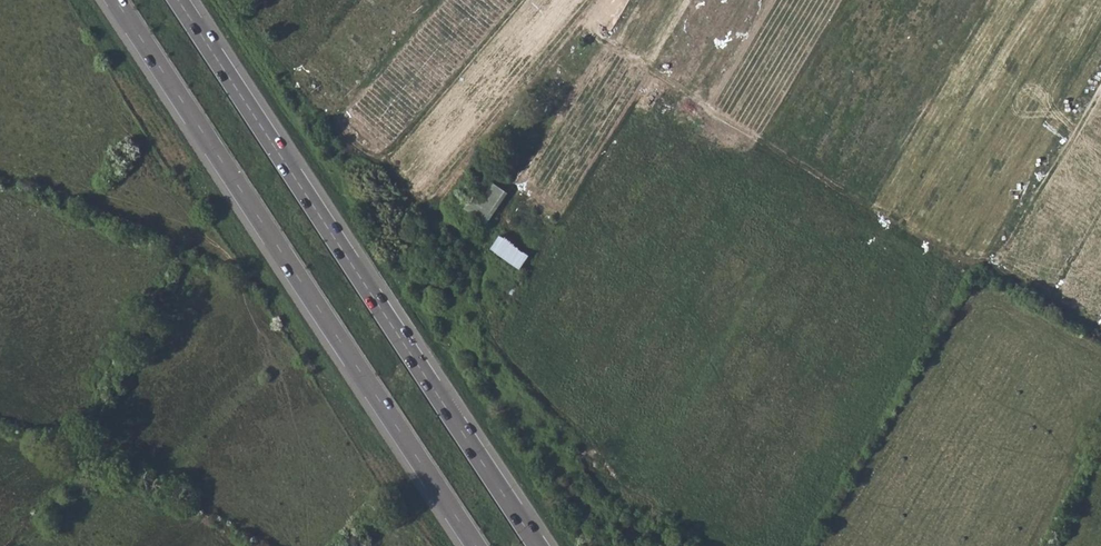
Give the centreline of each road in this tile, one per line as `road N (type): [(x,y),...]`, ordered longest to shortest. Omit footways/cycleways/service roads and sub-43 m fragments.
road 1 (track): [(596,545),(229,0)]
road 2 (trunk): [(115,0),(477,545)]
road 3 (trunk): [(539,545),(179,0)]

